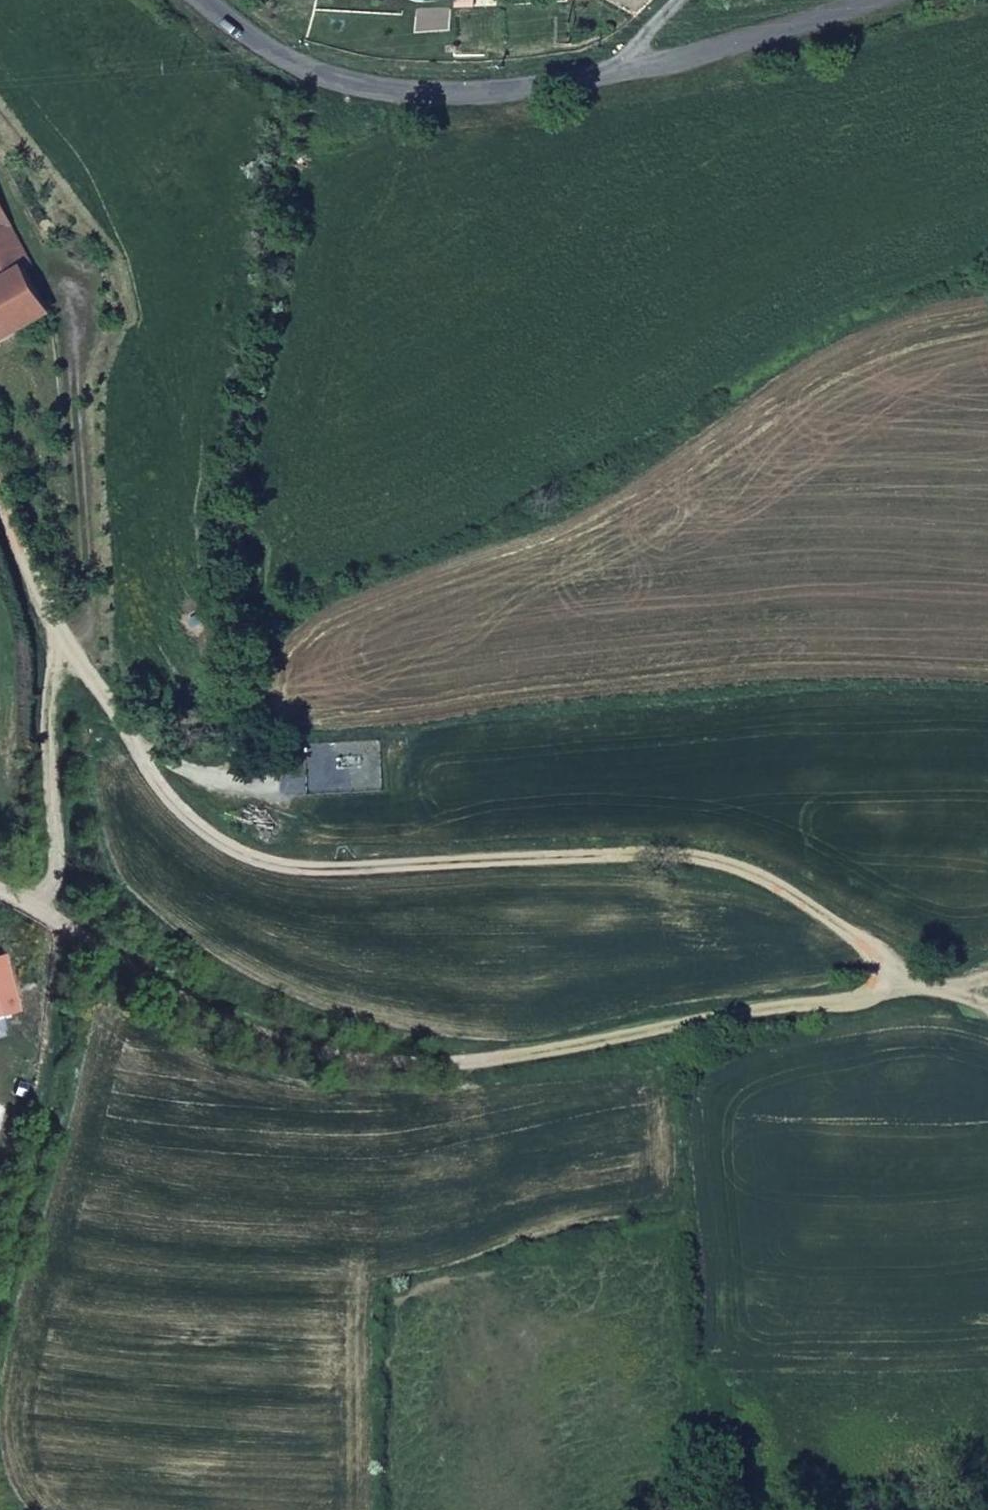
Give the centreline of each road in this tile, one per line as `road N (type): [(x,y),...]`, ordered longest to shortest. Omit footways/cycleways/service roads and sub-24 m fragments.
road 1 (track): [(950,1001),(769,880),(657,856),(302,867),(230,849),(173,809),(134,759),(69,642)]
road 2 (track): [(950,1001),(805,1014),(438,1073),(277,1049),(144,982),(47,905),(0,889)]
road 3 (secondary): [(207,0),(266,46),(313,68),(413,92),(495,90),(613,73),(871,0)]
road 4 (residential): [(0,492),(69,642)]

